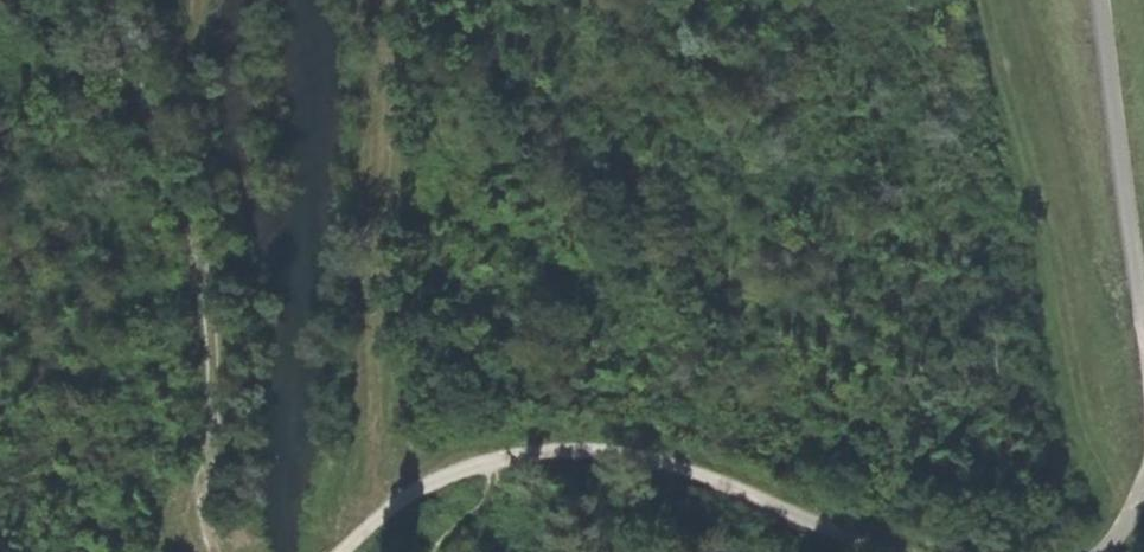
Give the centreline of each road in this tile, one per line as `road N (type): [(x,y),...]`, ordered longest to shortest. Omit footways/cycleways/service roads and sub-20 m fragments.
road 1 (track): [(345,551),(421,491),(519,457),(635,450),(902,551)]
road 2 (track): [(384,0),(389,509)]
road 3 (track): [(1143,301),(1102,0)]

